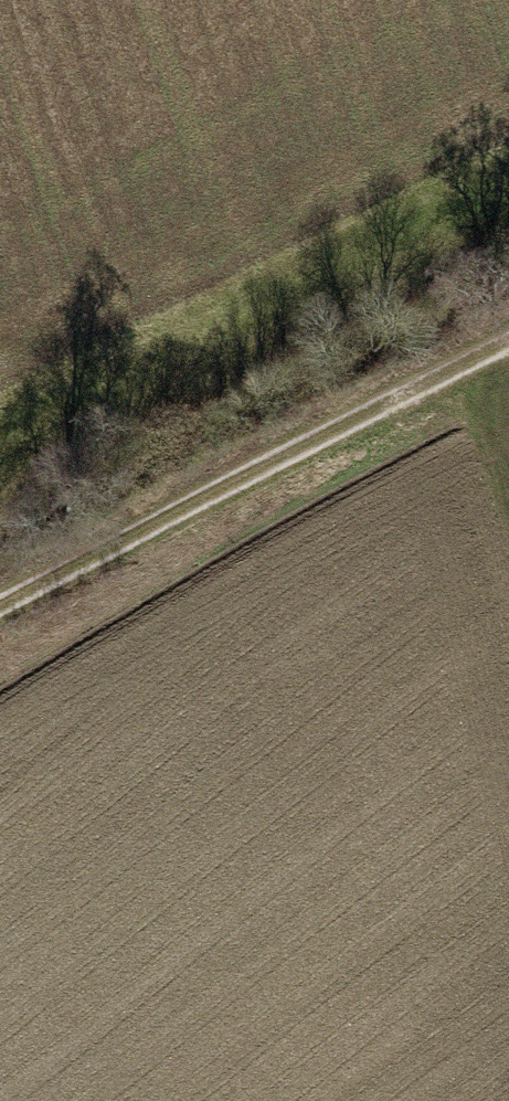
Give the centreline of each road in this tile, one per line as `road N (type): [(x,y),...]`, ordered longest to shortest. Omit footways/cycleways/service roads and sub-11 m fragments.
road 1 (track): [(508,337),(0,608)]
road 2 (track): [(478,354),(508,473)]

